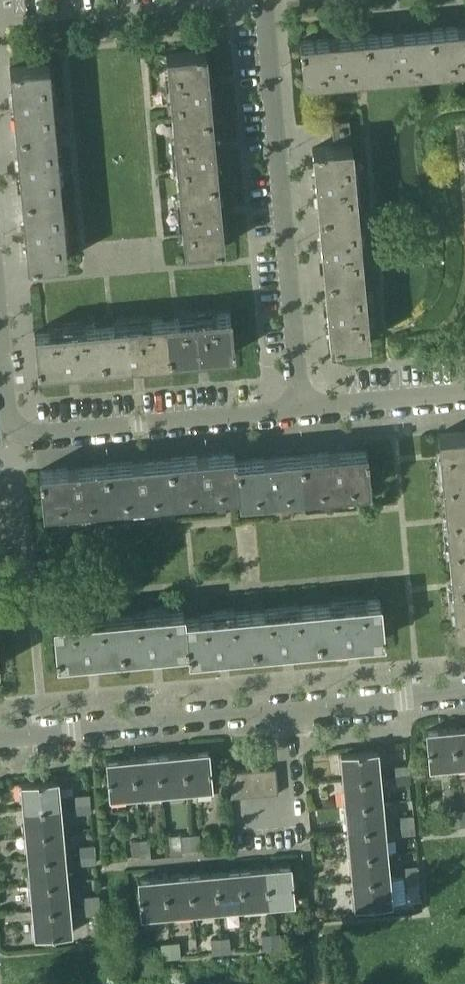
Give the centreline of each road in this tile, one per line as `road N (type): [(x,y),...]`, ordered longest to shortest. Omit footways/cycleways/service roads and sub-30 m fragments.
road 1 (residential): [(299,409),(265,0)]
road 2 (residential): [(299,409),(23,435),(7,423),(0,346)]
road 3 (residential): [(0,737),(283,709)]
road 4 (residential): [(283,709),(464,692)]
road 5 (residential): [(464,397),(299,409)]
road 6 (residential): [(241,818),(292,813),(283,709)]

